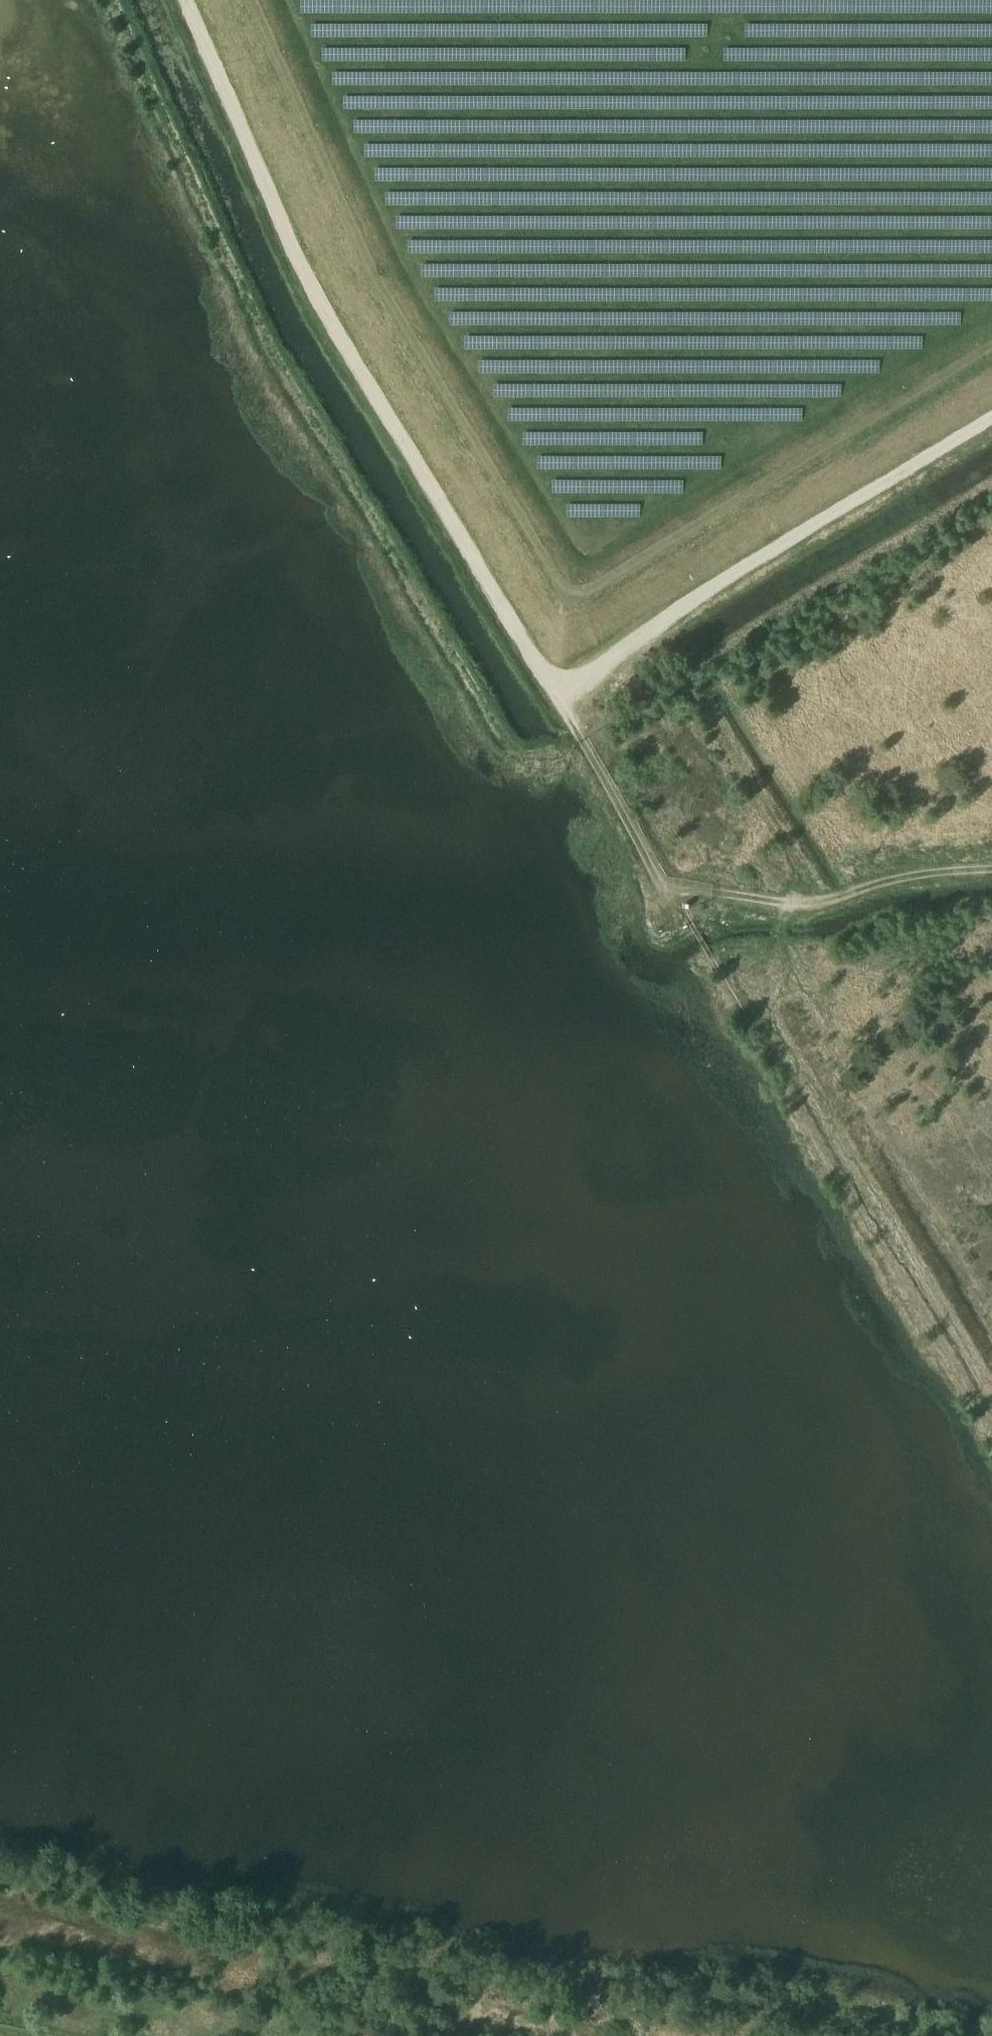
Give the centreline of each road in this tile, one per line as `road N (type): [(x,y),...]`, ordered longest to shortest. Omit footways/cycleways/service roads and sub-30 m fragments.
road 1 (track): [(991,870),(924,874),(808,903),(671,895),(281,232),(180,0)]
road 2 (track): [(554,686),(619,659),(663,622),(991,424)]

